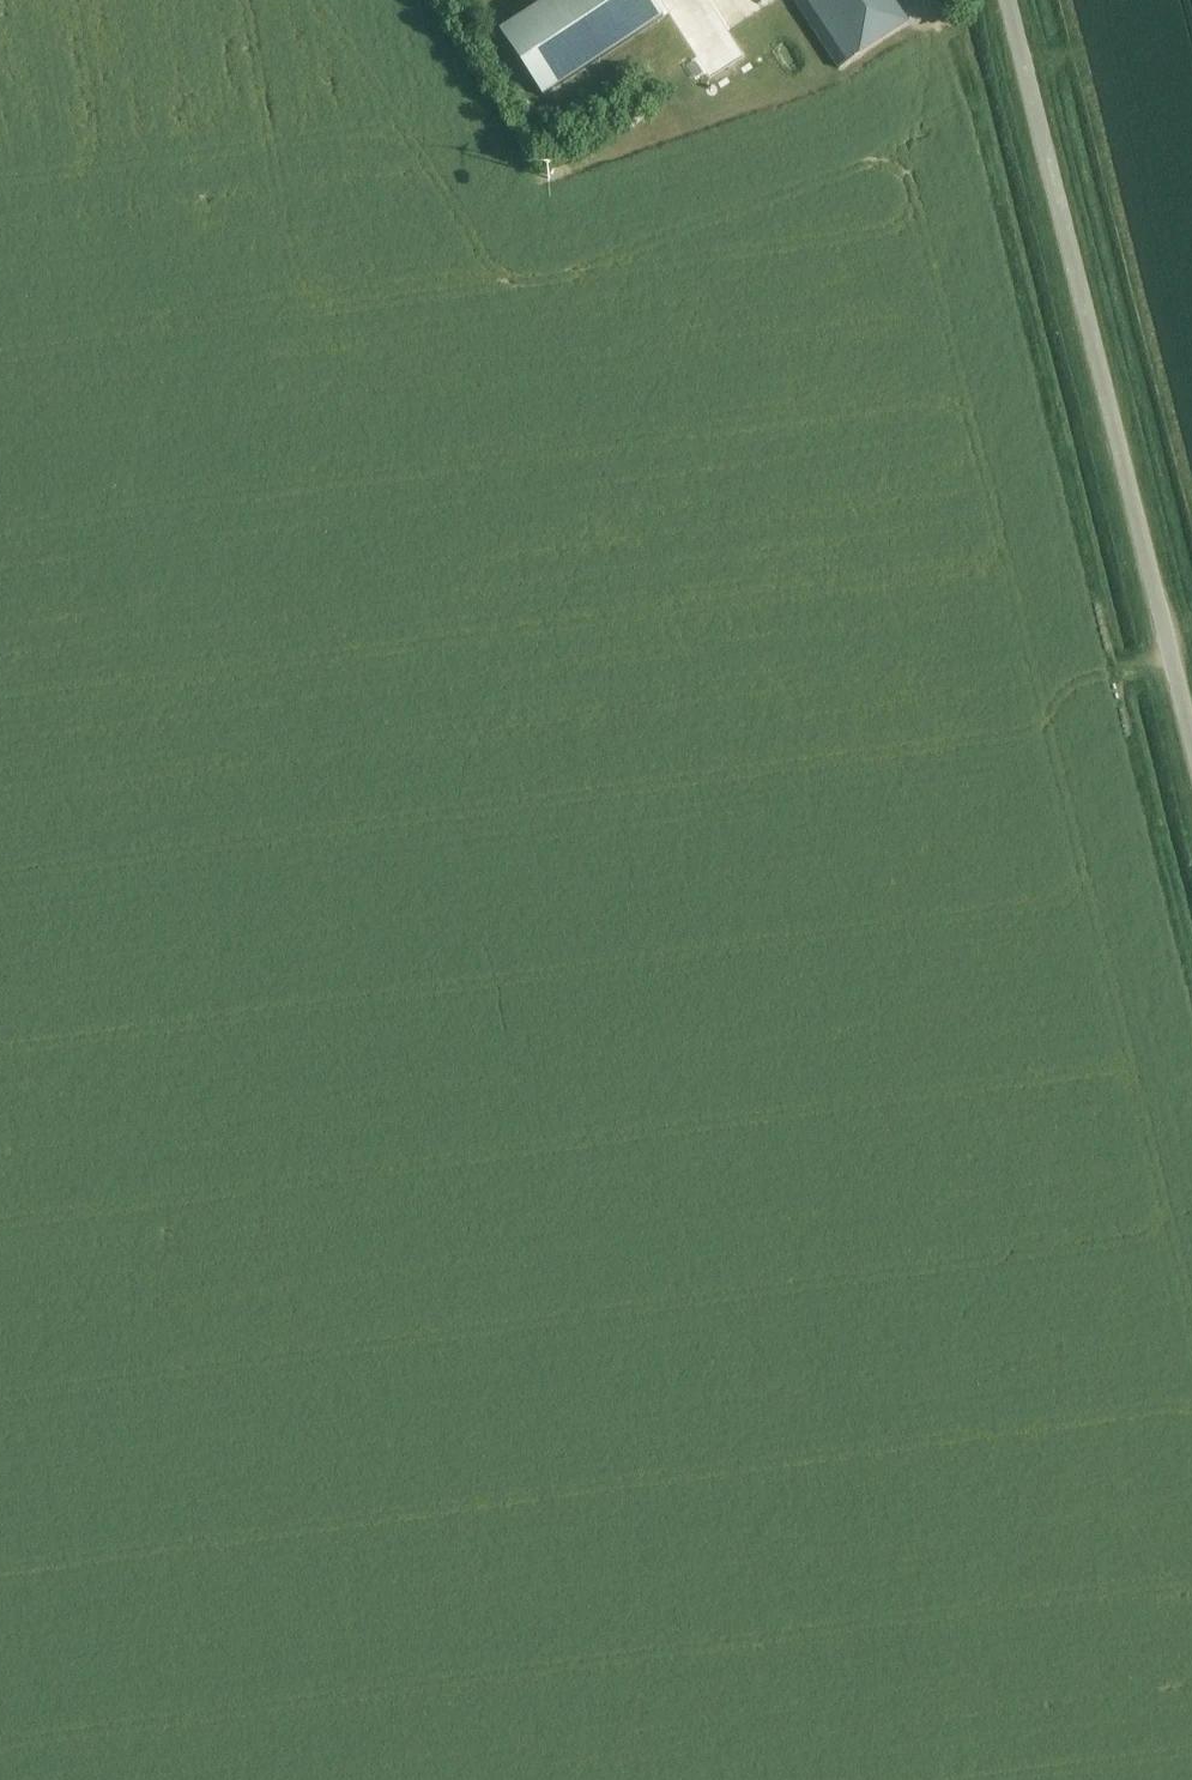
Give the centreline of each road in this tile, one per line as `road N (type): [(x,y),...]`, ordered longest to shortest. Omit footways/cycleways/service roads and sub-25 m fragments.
road 1 (unclassified): [(1191,735),(1008,0)]

